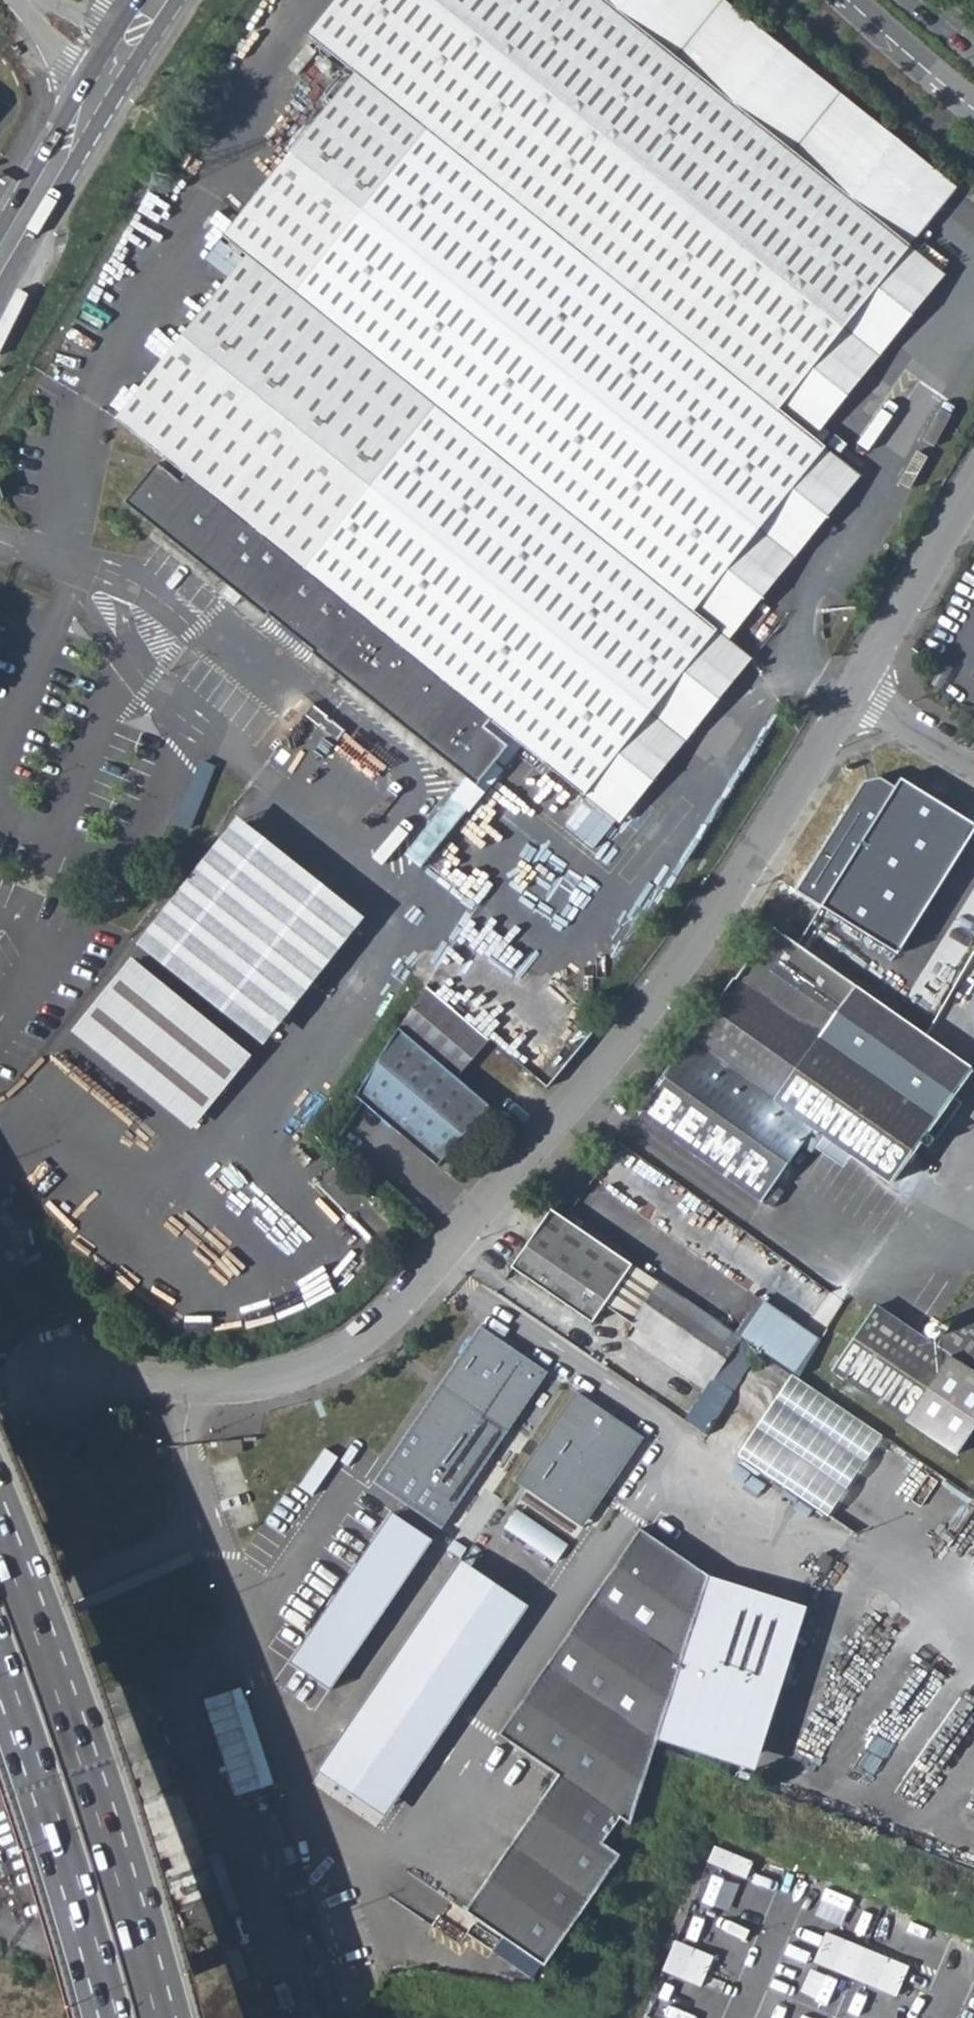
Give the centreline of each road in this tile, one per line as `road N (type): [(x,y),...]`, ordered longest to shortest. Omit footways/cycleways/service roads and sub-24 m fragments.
road 1 (residential): [(95,1386),(279,1377),(364,1335),(433,1267),(677,966),(852,692)]
road 2 (trunk): [(188,2017),(128,1807),(0,1472)]
road 3 (trunk): [(0,1645),(119,2017)]
road 4 (residential): [(852,692),(973,482)]
road 5 (tertiary): [(0,295),(105,113)]
road 6 (residential): [(95,1386),(89,1355),(71,1343),(50,1343),(31,1357),(25,1380),(35,1401),(56,1412),(85,1403)]
road 7 (tertiary): [(96,56),(0,227)]
road 8 (tertiary): [(843,0),(973,113)]
road 9 (residential): [(852,692),(973,763)]
road 10 (tertiary): [(105,113),(179,0)]

